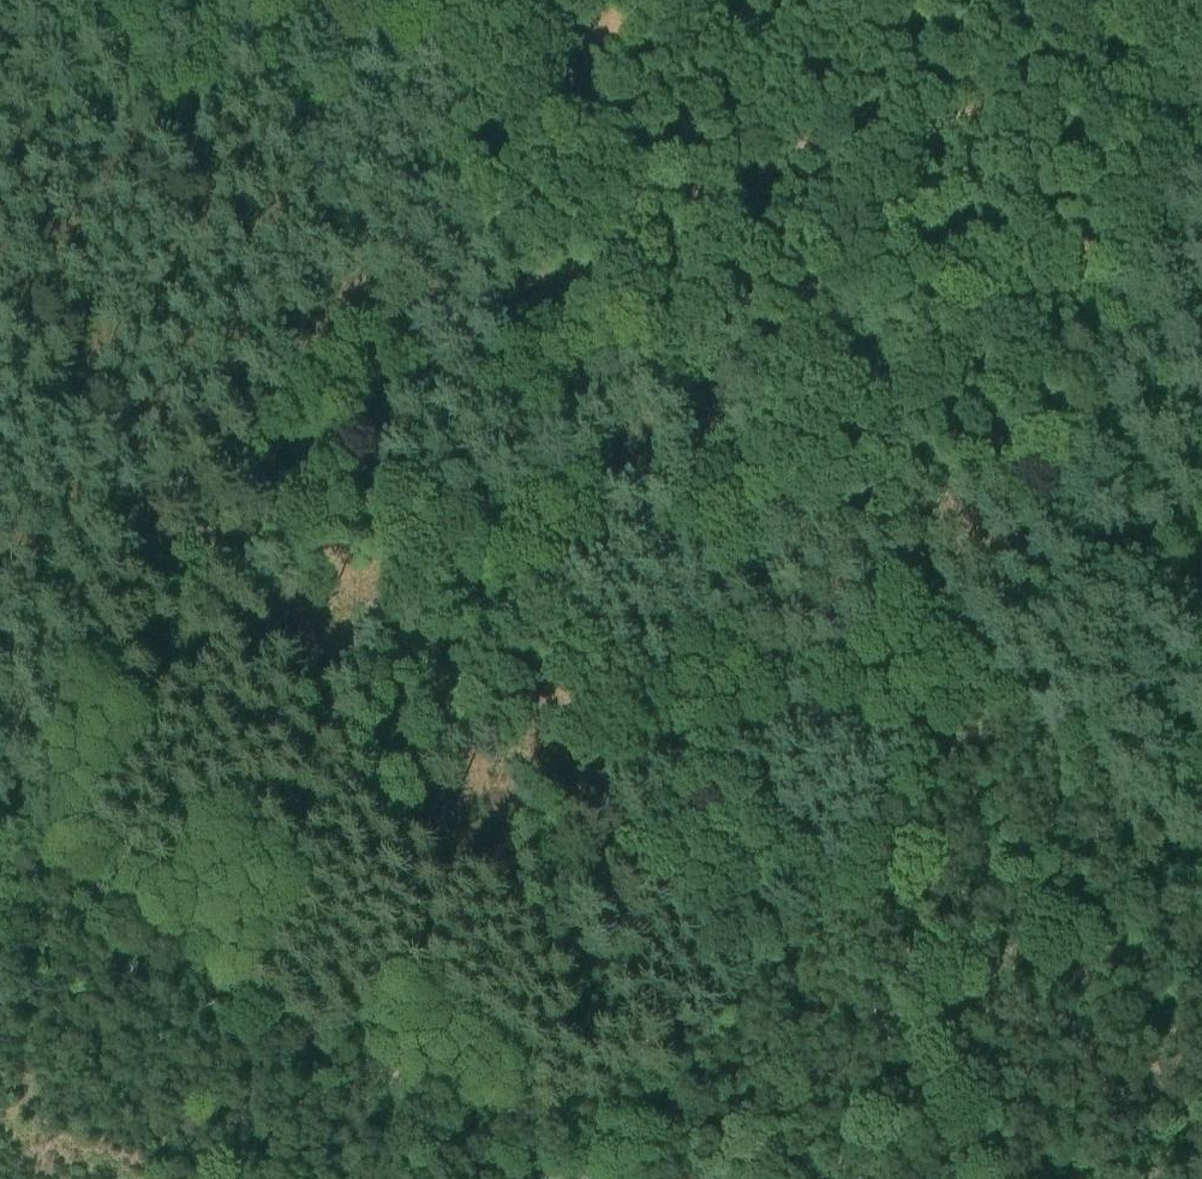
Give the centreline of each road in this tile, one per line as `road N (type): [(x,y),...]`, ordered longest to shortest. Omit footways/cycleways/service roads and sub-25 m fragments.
road 1 (track): [(1201,870),(446,174)]
road 2 (track): [(69,861),(79,705),(143,548),(446,174)]
road 3 (track): [(69,861),(259,1009),(302,1032),(616,1139),(684,1178)]
road 4 (track): [(983,668),(1201,83)]
road 5 (track): [(446,174),(374,136),(278,108),(173,112),(0,146)]
road 6 (track): [(446,174),(469,0)]

